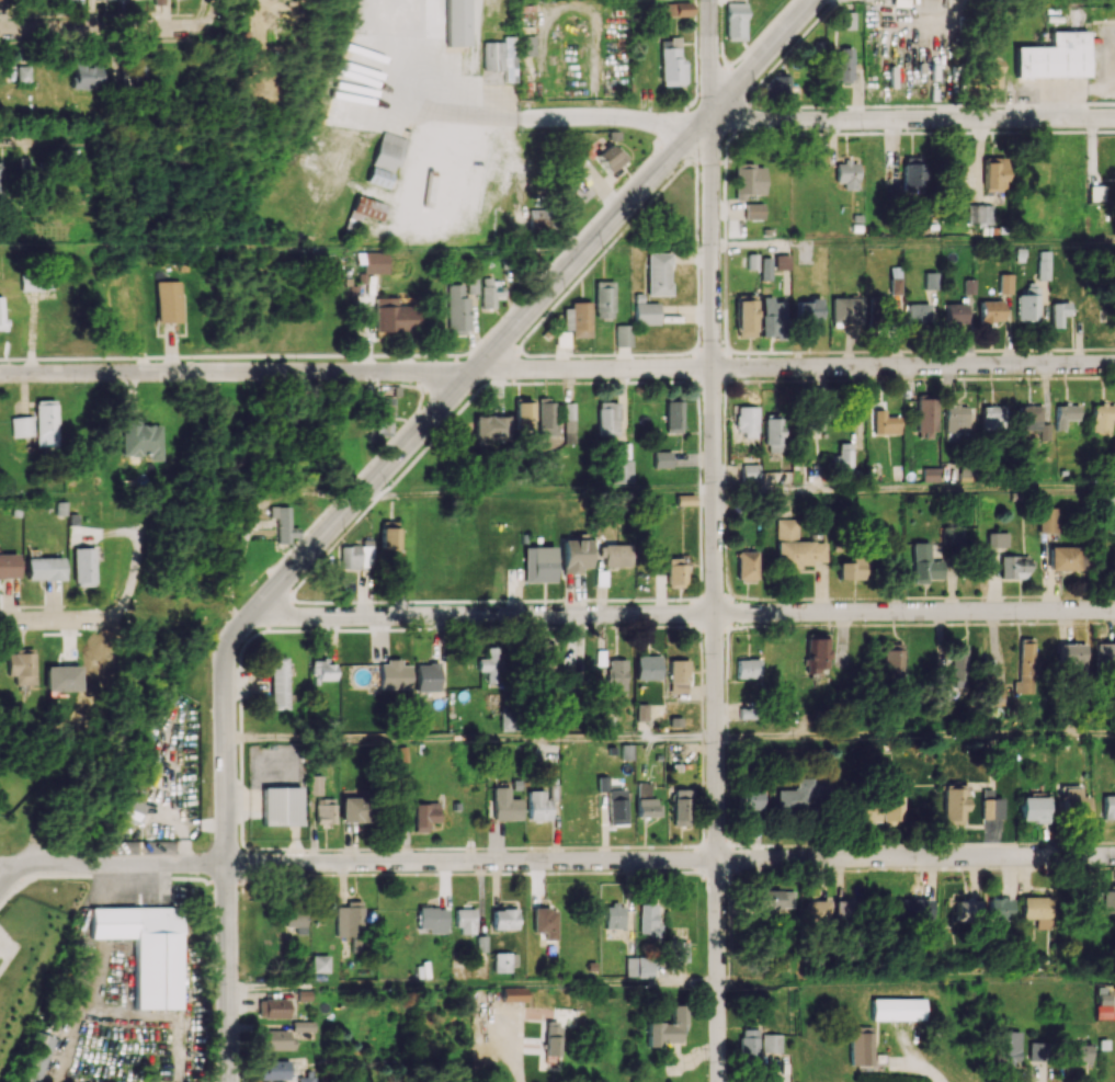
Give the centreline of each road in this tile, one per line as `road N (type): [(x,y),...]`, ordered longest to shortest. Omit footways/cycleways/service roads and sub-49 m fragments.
road 1 (residential): [(709,0),(719,1081)]
road 2 (residential): [(1114,855),(227,863)]
road 3 (residential): [(1114,609),(293,615),(259,606)]
road 4 (residential): [(1114,363),(474,372)]
road 5 (tertiary): [(259,606),(229,642),(223,681),(231,1081)]
road 6 (residential): [(474,372),(0,374)]
road 7 (residential): [(1114,117),(709,117)]
road 8 (tertiary): [(709,117),(474,372)]
road 9 (tertiary): [(474,372),(259,606)]
road 10 (residential): [(709,117),(528,119),(460,109)]
road 11 (residential): [(205,20),(0,28)]
road 12 (tertiary): [(227,863),(22,864)]
road 13 (tertiary): [(815,0),(709,117)]

